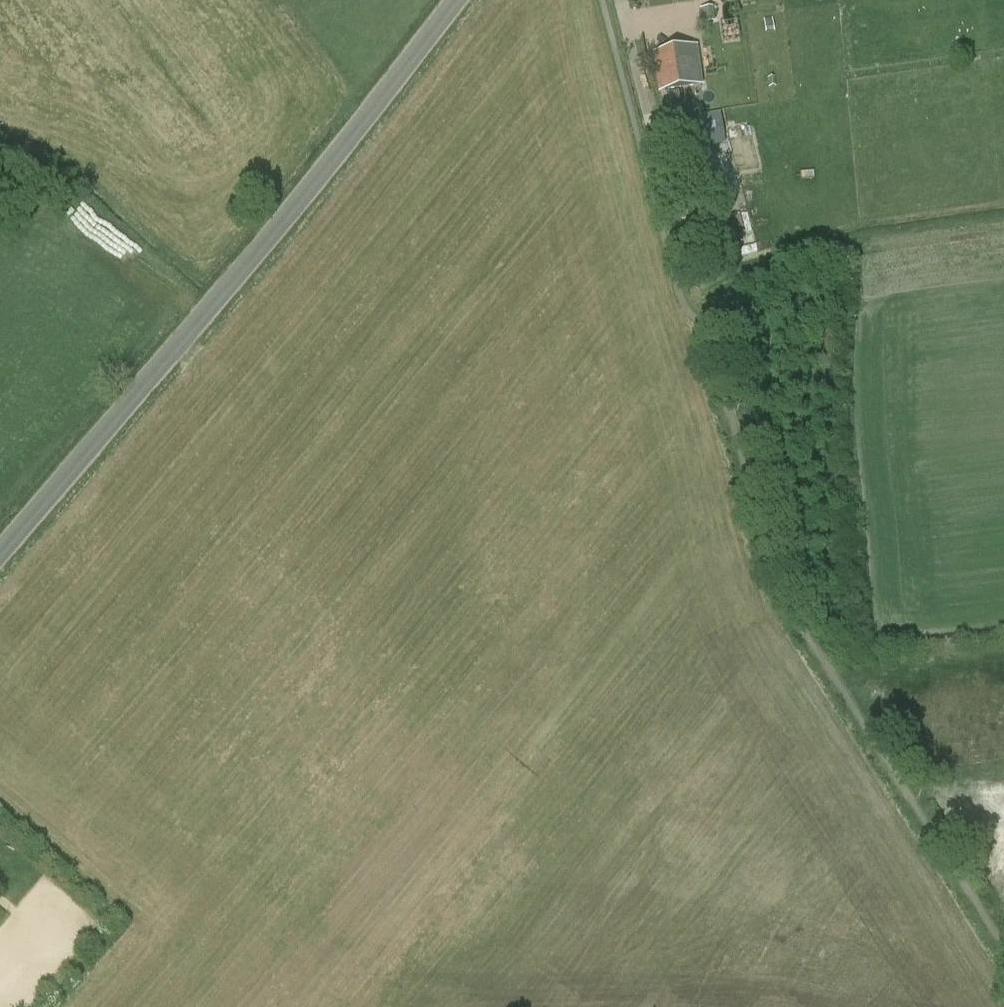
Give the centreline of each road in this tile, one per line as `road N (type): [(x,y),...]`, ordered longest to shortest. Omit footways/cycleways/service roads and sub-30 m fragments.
road 1 (unclassified): [(0,536),(456,0)]

